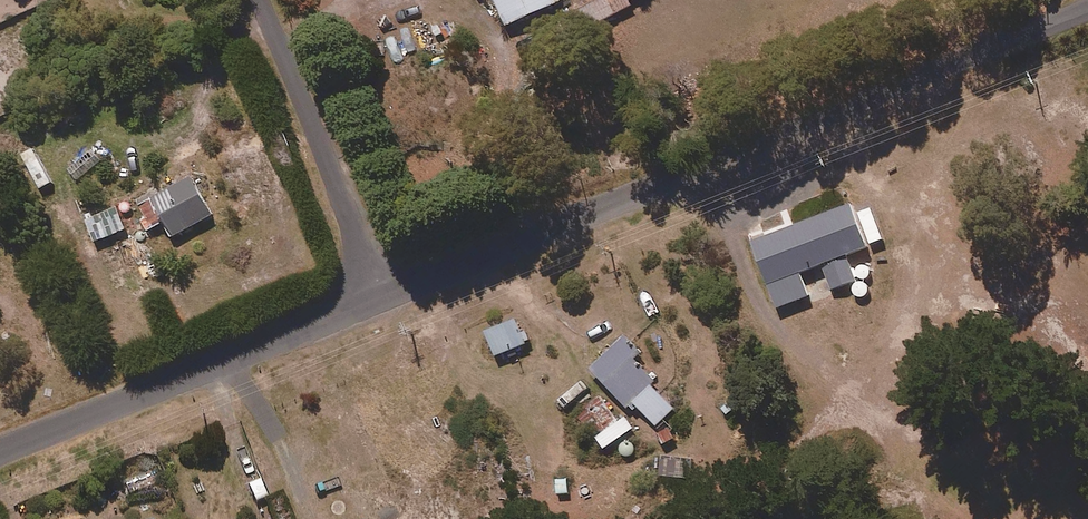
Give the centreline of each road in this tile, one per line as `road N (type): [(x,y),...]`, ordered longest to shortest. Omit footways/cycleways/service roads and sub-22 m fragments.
road 1 (residential): [(382,297),(1087,10)]
road 2 (residential): [(0,452),(382,297)]
road 3 (residential): [(382,297),(261,0)]

